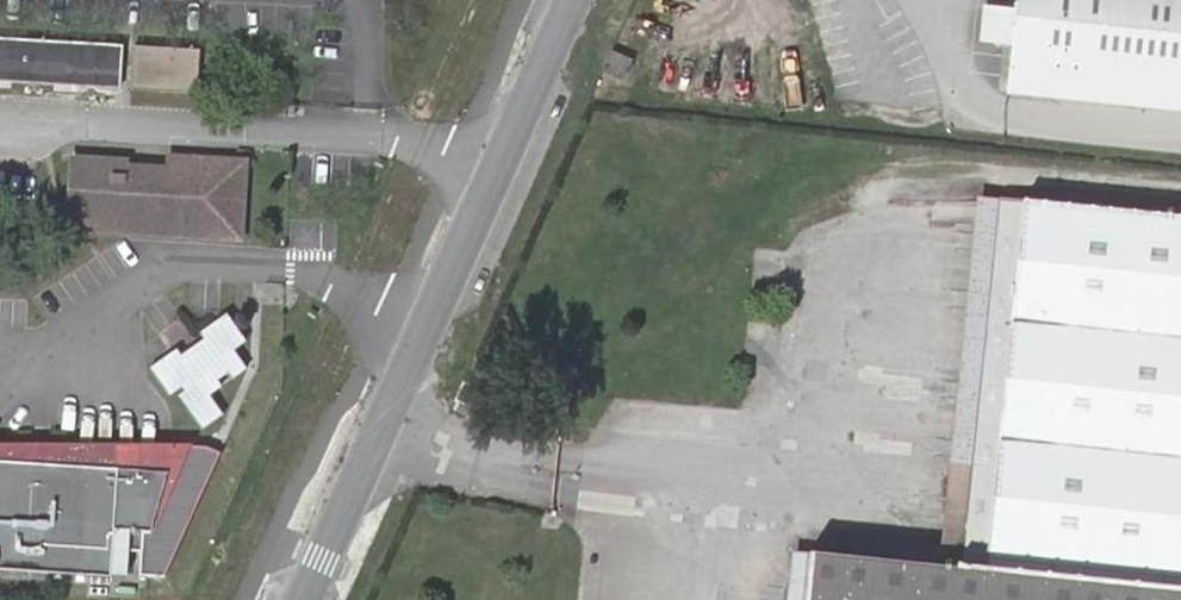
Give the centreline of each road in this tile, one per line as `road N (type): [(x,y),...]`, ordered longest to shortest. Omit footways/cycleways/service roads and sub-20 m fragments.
road 1 (residential): [(305,599),(576,0)]

